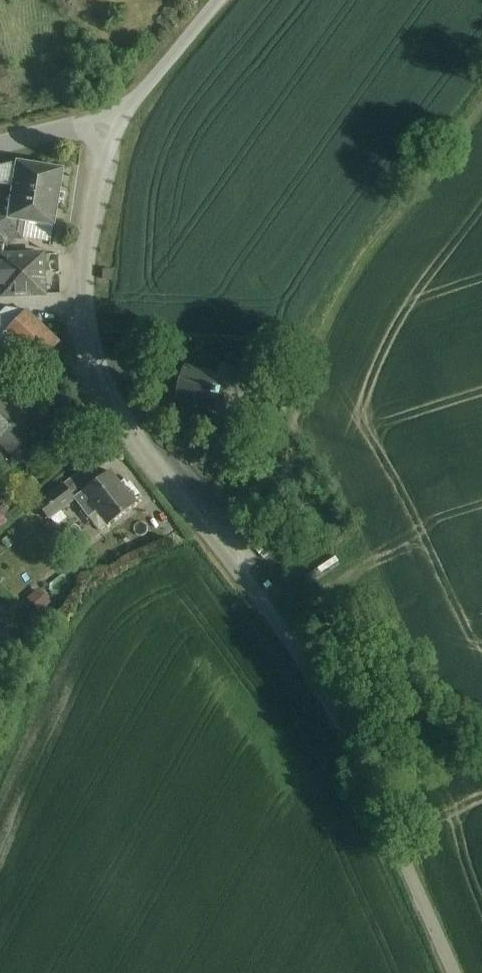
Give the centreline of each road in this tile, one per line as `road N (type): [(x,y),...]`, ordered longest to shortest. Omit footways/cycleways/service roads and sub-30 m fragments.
road 1 (unclassified): [(120,114),(92,184),(80,277),(83,320),(107,391),(328,702),(454,972)]
road 2 (unclassified): [(221,0),(120,114)]
road 3 (unclassified): [(120,114),(0,149)]

